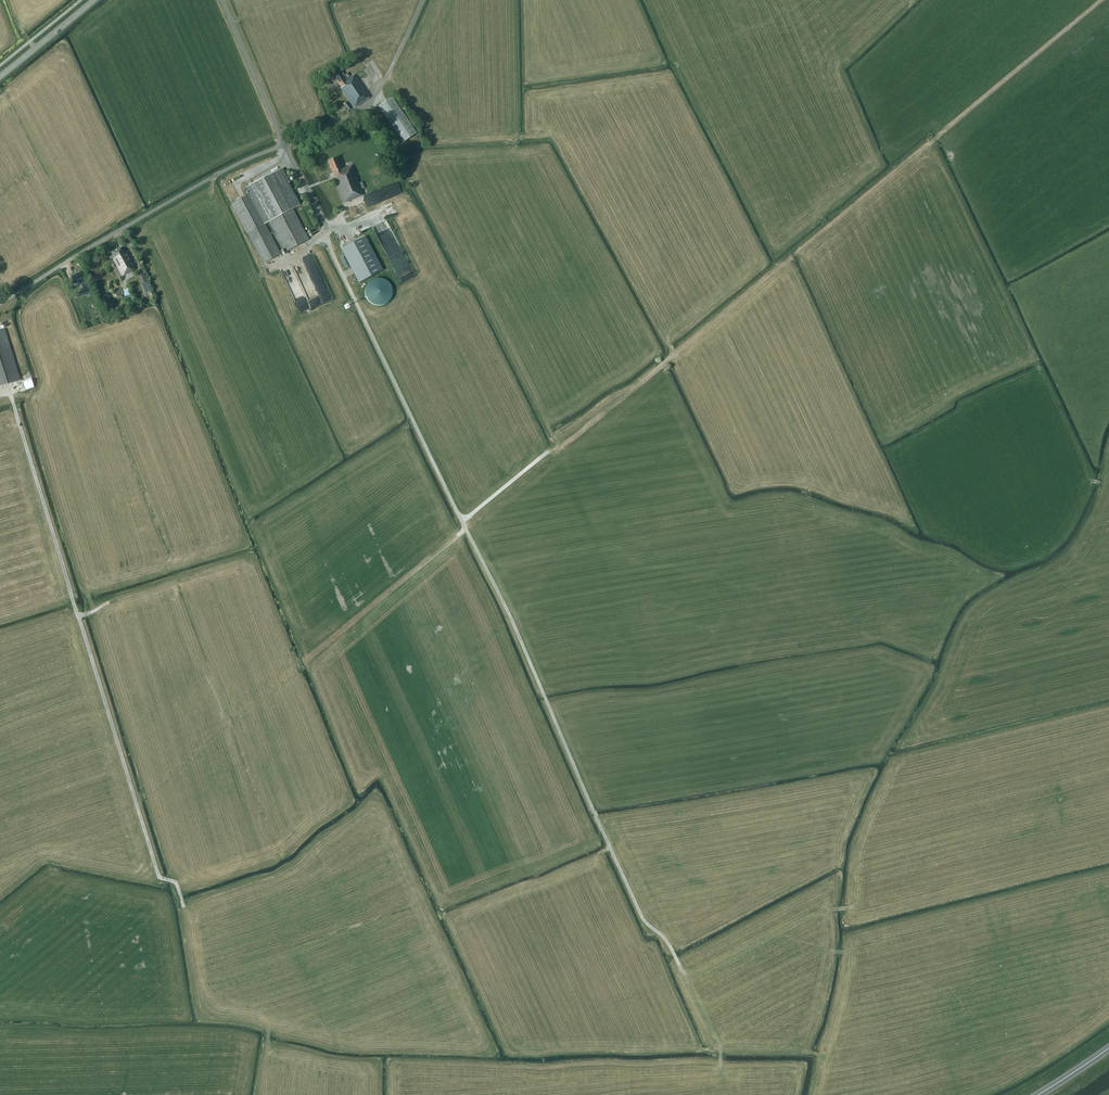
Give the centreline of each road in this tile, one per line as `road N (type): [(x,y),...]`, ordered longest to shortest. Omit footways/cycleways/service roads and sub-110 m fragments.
road 1 (track): [(675,956),(648,929),(285,146)]
road 2 (unclassified): [(0,303),(225,172),(285,146)]
road 3 (unclassified): [(285,146),(368,103),(422,0)]
road 4 (unclassified): [(285,146),(223,0)]
road 5 (secondary): [(0,77),(94,0)]

